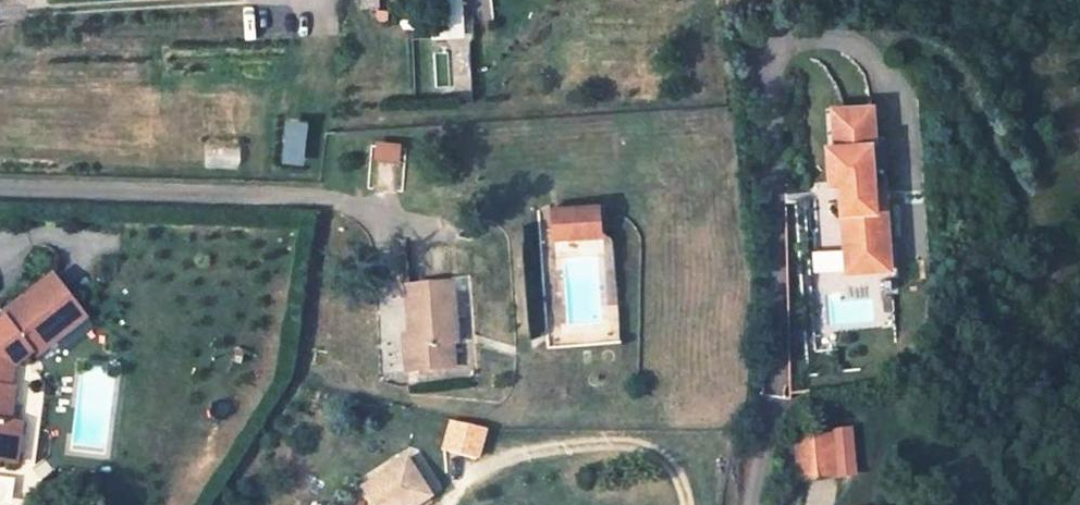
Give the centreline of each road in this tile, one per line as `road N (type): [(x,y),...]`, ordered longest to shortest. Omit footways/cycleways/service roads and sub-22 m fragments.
road 1 (residential): [(775,382),(742,504)]

